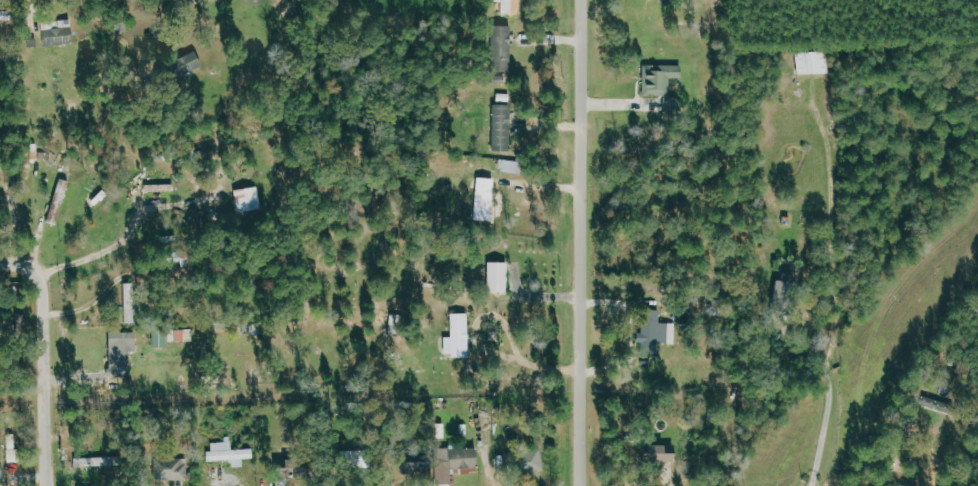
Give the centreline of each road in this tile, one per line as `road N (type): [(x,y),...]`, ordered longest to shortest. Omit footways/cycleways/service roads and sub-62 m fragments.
road 1 (residential): [(584,0),(581,485)]
road 2 (residential): [(47,485),(45,280),(0,265)]

